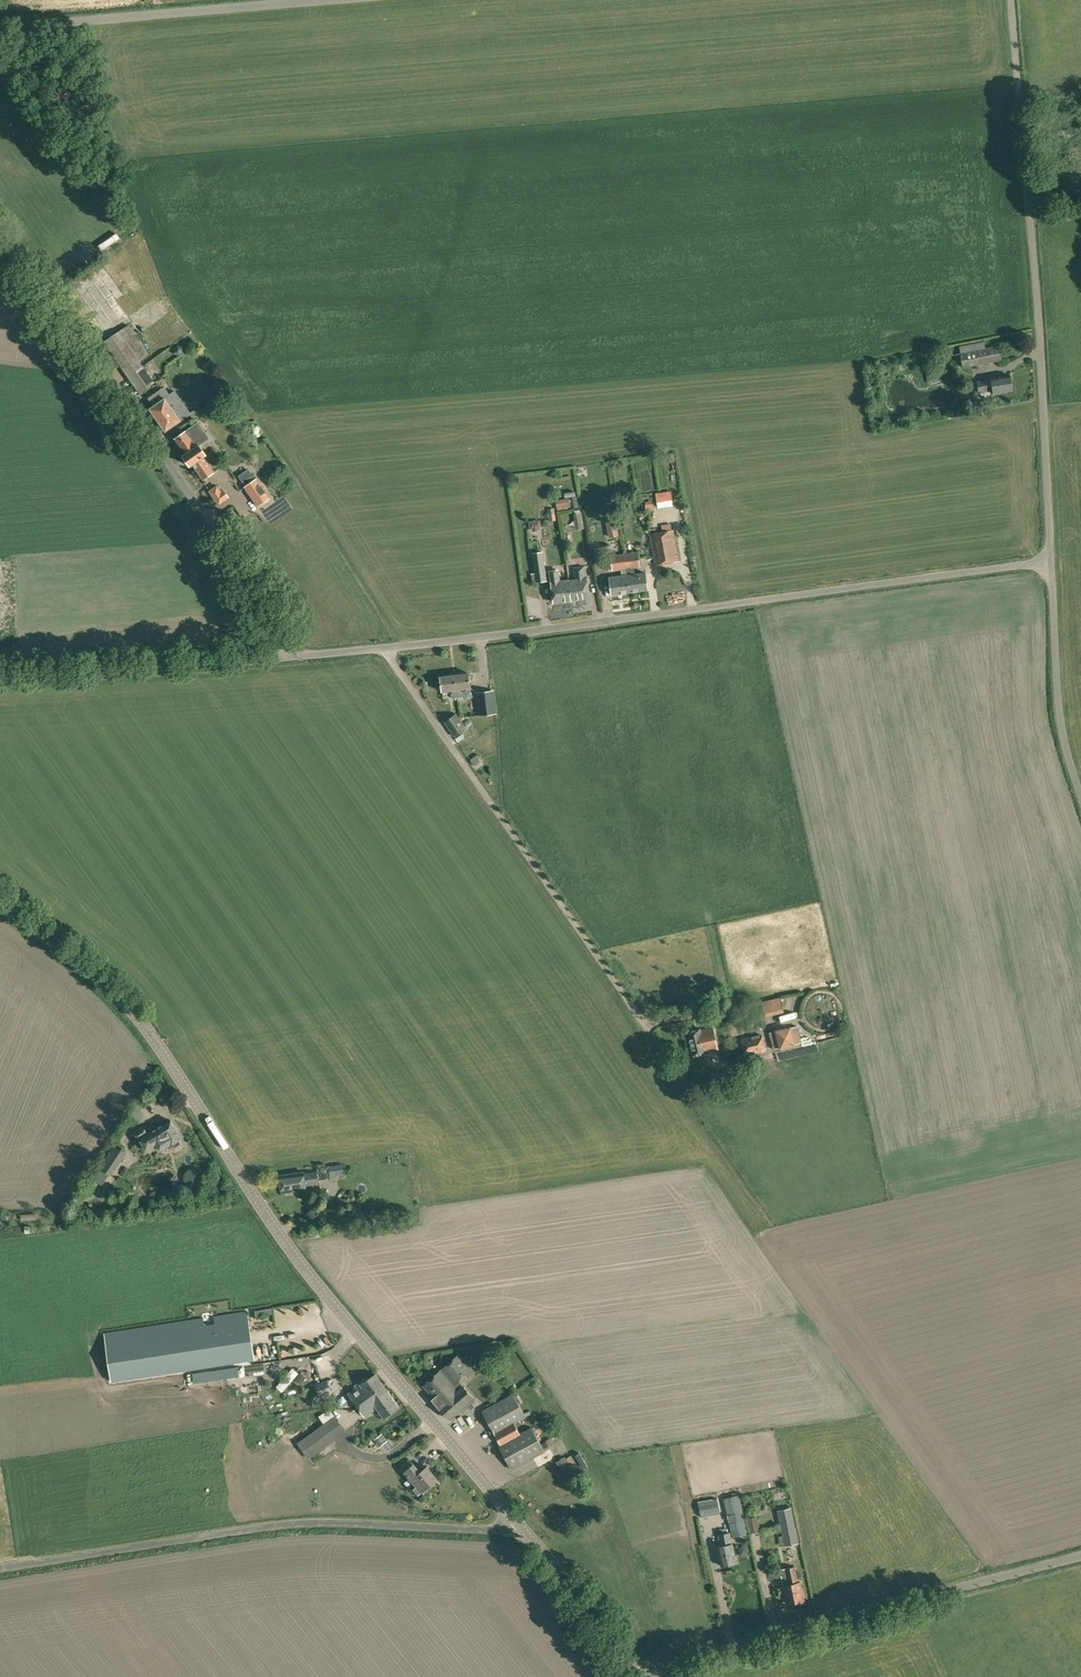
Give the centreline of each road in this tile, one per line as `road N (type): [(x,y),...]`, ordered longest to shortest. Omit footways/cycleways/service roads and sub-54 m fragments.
road 1 (tertiary): [(516,1519),(302,1265),(131,1010),(0,901)]
road 2 (unclassified): [(302,656),(716,611),(1050,560)]
road 3 (unclassified): [(1050,560),(1012,0)]
road 4 (unclassified): [(302,656),(0,222)]
road 5 (unclassified): [(0,1568),(280,1527),(498,1530),(516,1519)]
road 6 (unclassified): [(1080,1556),(639,1676)]
road 7 (unclassified): [(0,27),(313,0)]
road 8 (unclassified): [(0,679),(302,656)]
road 9 (unclassified): [(1080,810),(1060,740),(1050,560)]
road 10 (tertiary): [(639,1676),(516,1519)]

